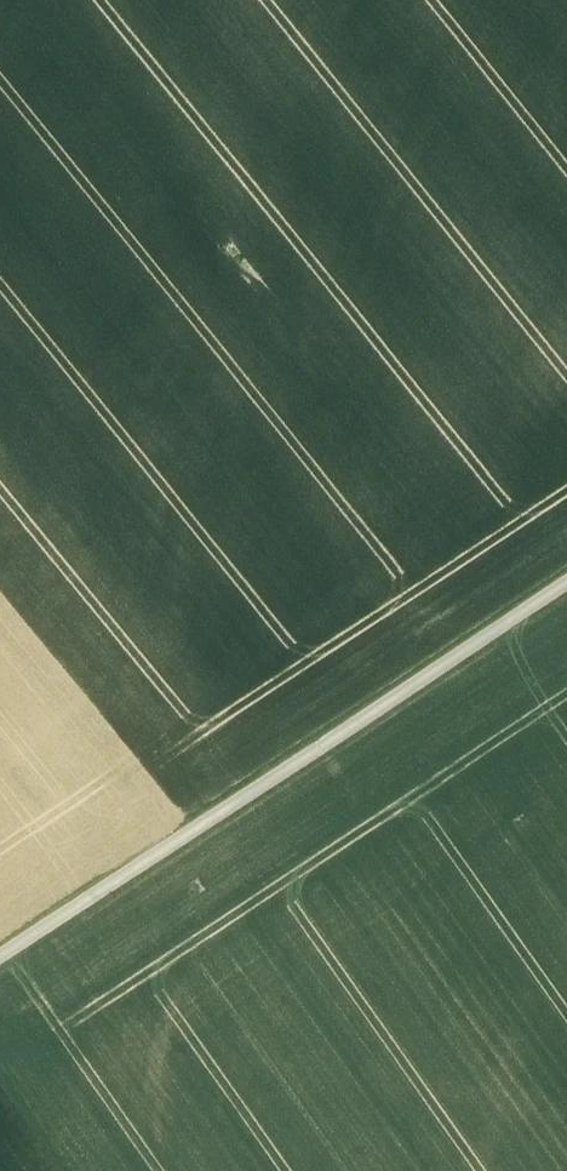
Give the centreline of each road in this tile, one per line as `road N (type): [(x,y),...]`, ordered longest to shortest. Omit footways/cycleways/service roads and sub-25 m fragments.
road 1 (track): [(566,586),(0,953)]

